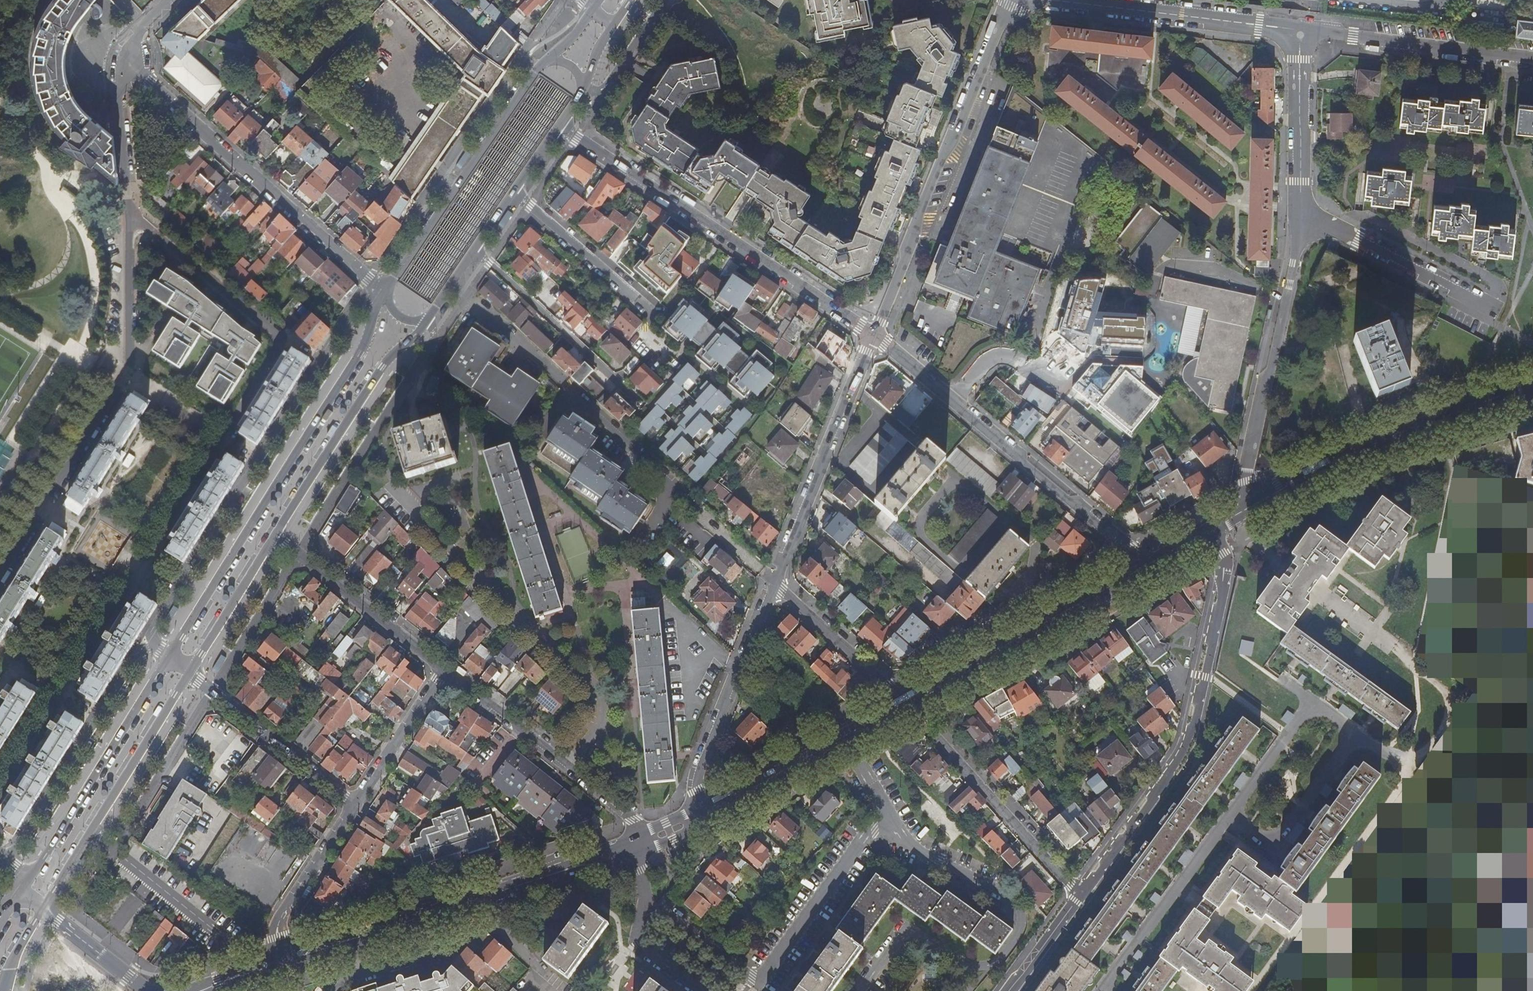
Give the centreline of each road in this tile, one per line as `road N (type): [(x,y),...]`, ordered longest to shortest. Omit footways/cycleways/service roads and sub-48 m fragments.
road 1 (motorway): [(0,971),(377,357),(623,0)]
road 2 (motorway): [(600,0),(360,350),(0,937)]
road 3 (residential): [(129,211),(280,344),(0,793)]
road 4 (residential): [(1106,990),(1318,704),(1356,736),(1274,852)]
road 5 (residential): [(453,281),(768,577)]
road 6 (secondary): [(384,292),(360,354),(168,658)]
road 7 (residential): [(1080,896),(1183,750),(1224,573),(1225,557),(1208,530)]
road 8 (residential): [(861,990),(908,933),(984,965),(1002,957),(1022,921),(1011,896),(914,846),(885,808)]
road 9 (residential): [(868,337),(560,124)]
road 10 (residential): [(868,337),(1010,0)]
road 11 (residential): [(868,337),(1146,566)]
road 12 (secondary): [(593,8),(535,73),(384,292)]
road 13 (residential): [(124,57),(384,292)]
road 14 (residential): [(653,908),(760,978),(885,808)]
road 15 (secondary): [(284,959),(594,860)]
road 16 (residential): [(1300,209),(1295,266),(1246,468),(1257,503)]
road 17 (secondary): [(1257,503),(1384,438),(1532,391)]
road 18 (secondary): [(43,909),(190,674)]
road 19 (secondary): [(907,700),(1146,566)]
road 20 (secondary): [(275,535),(388,359),(427,322)]
road 21 (residential): [(1080,896),(907,700)]
road 22 (residential): [(768,577),(868,337)]
road 23 (secondary): [(168,658),(30,878)]
road 24 (residential): [(637,835),(635,820),(445,668)]
road 25 (residential): [(1298,32),(1051,0)]
road 26 (residential): [(699,808),(702,771),(768,577)]
road 27 (residential): [(1532,60),(1298,32)]
road 28 (residential): [(126,377),(0,575)]
road 29 (residential): [(476,249),(644,406)]
road 30 (residential): [(445,668),(275,535)]
road 31 (residential): [(1487,307),(1300,209)]
road 32 (residential): [(190,674),(354,801)]
road 33 (residential): [(907,700),(768,577)]
road 34 (residential): [(652,312),(515,191)]
road 35 (residential): [(354,801),(280,921),(284,959)]
road 36 (residential): [(1300,209),(1298,32)]
road 37 (residential): [(126,377),(129,211)]
road 38 (secondary): [(190,674),(275,535)]
road 39 (residential): [(445,668),(354,801)]
road 40 (residential): [(129,211),(117,97),(124,57)]
road 41 (secondary): [(154,990),(43,909)]
road 42 (secondary): [(735,798),(843,737)]

